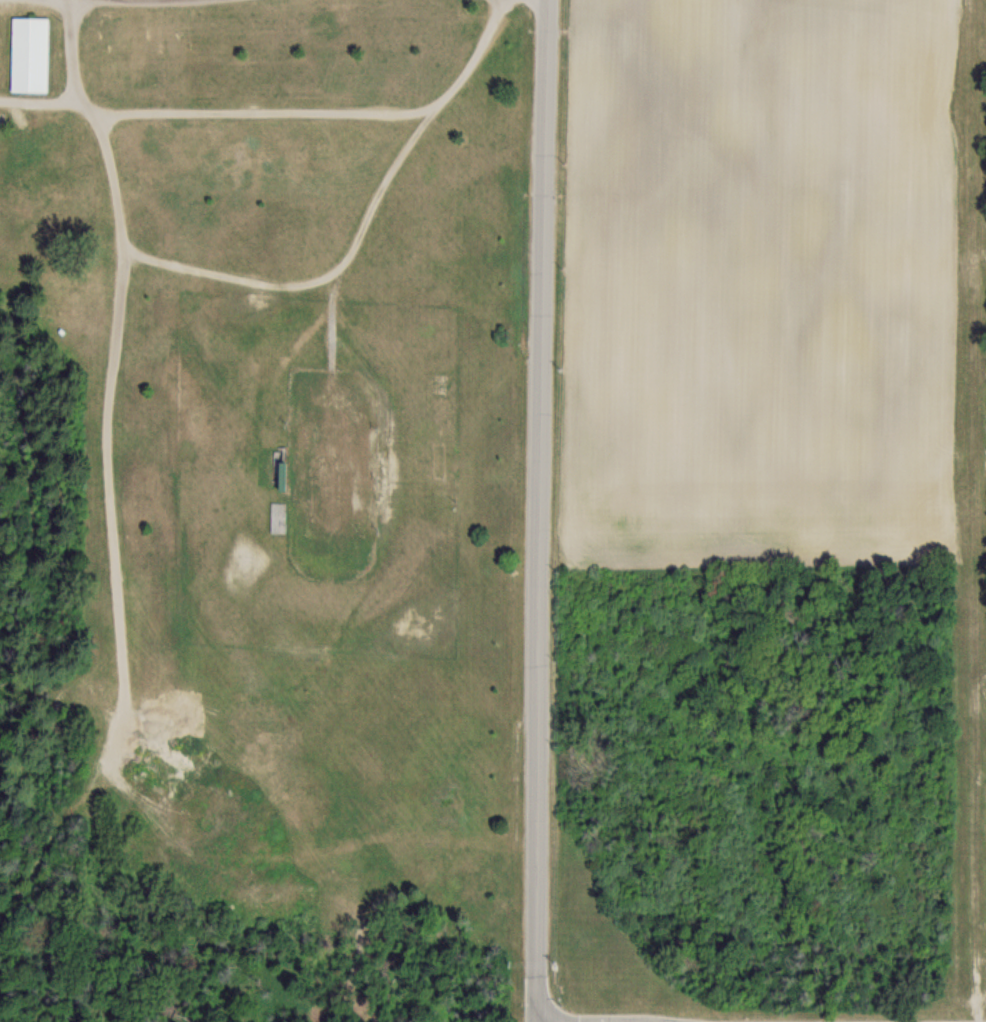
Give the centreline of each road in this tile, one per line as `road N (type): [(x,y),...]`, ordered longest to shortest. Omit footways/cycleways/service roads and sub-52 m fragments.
road 1 (residential): [(539,1021),(549,0)]

